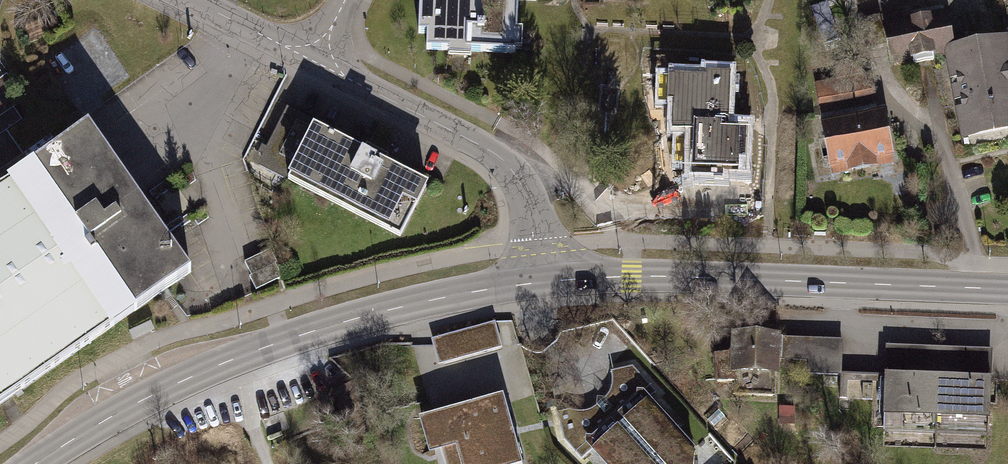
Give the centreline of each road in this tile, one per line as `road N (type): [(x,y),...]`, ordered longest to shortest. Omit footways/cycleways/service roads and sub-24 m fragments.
road 1 (secondary): [(38,463),(122,410),(250,354),(414,305),(538,283)]
road 2 (secondary): [(538,283),(632,275),(1007,289)]
road 3 (tertiary): [(311,62),(503,163),(527,203),(538,283)]
road 4 (tertiary): [(187,0),(311,62)]

